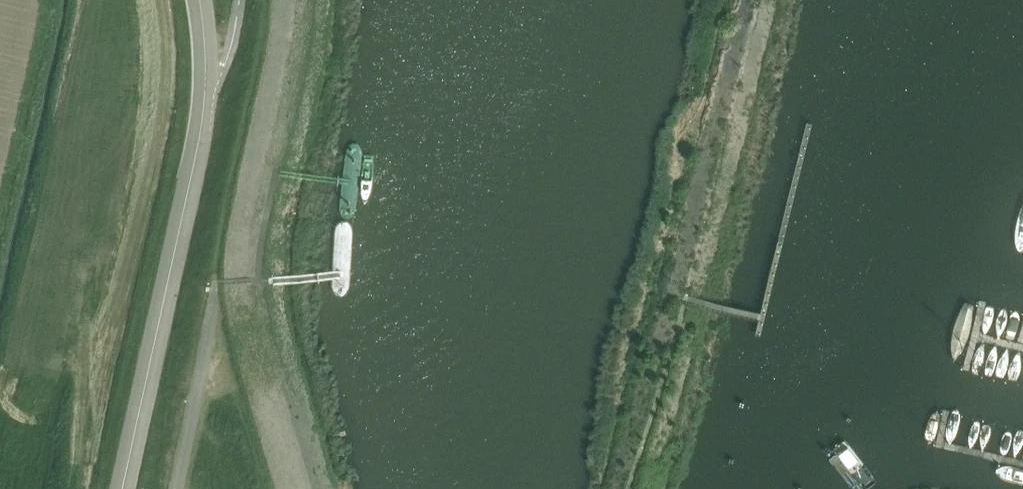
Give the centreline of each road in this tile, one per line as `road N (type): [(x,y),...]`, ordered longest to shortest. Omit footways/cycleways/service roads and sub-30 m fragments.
road 1 (tertiary): [(124,488),(200,136),(198,0)]

